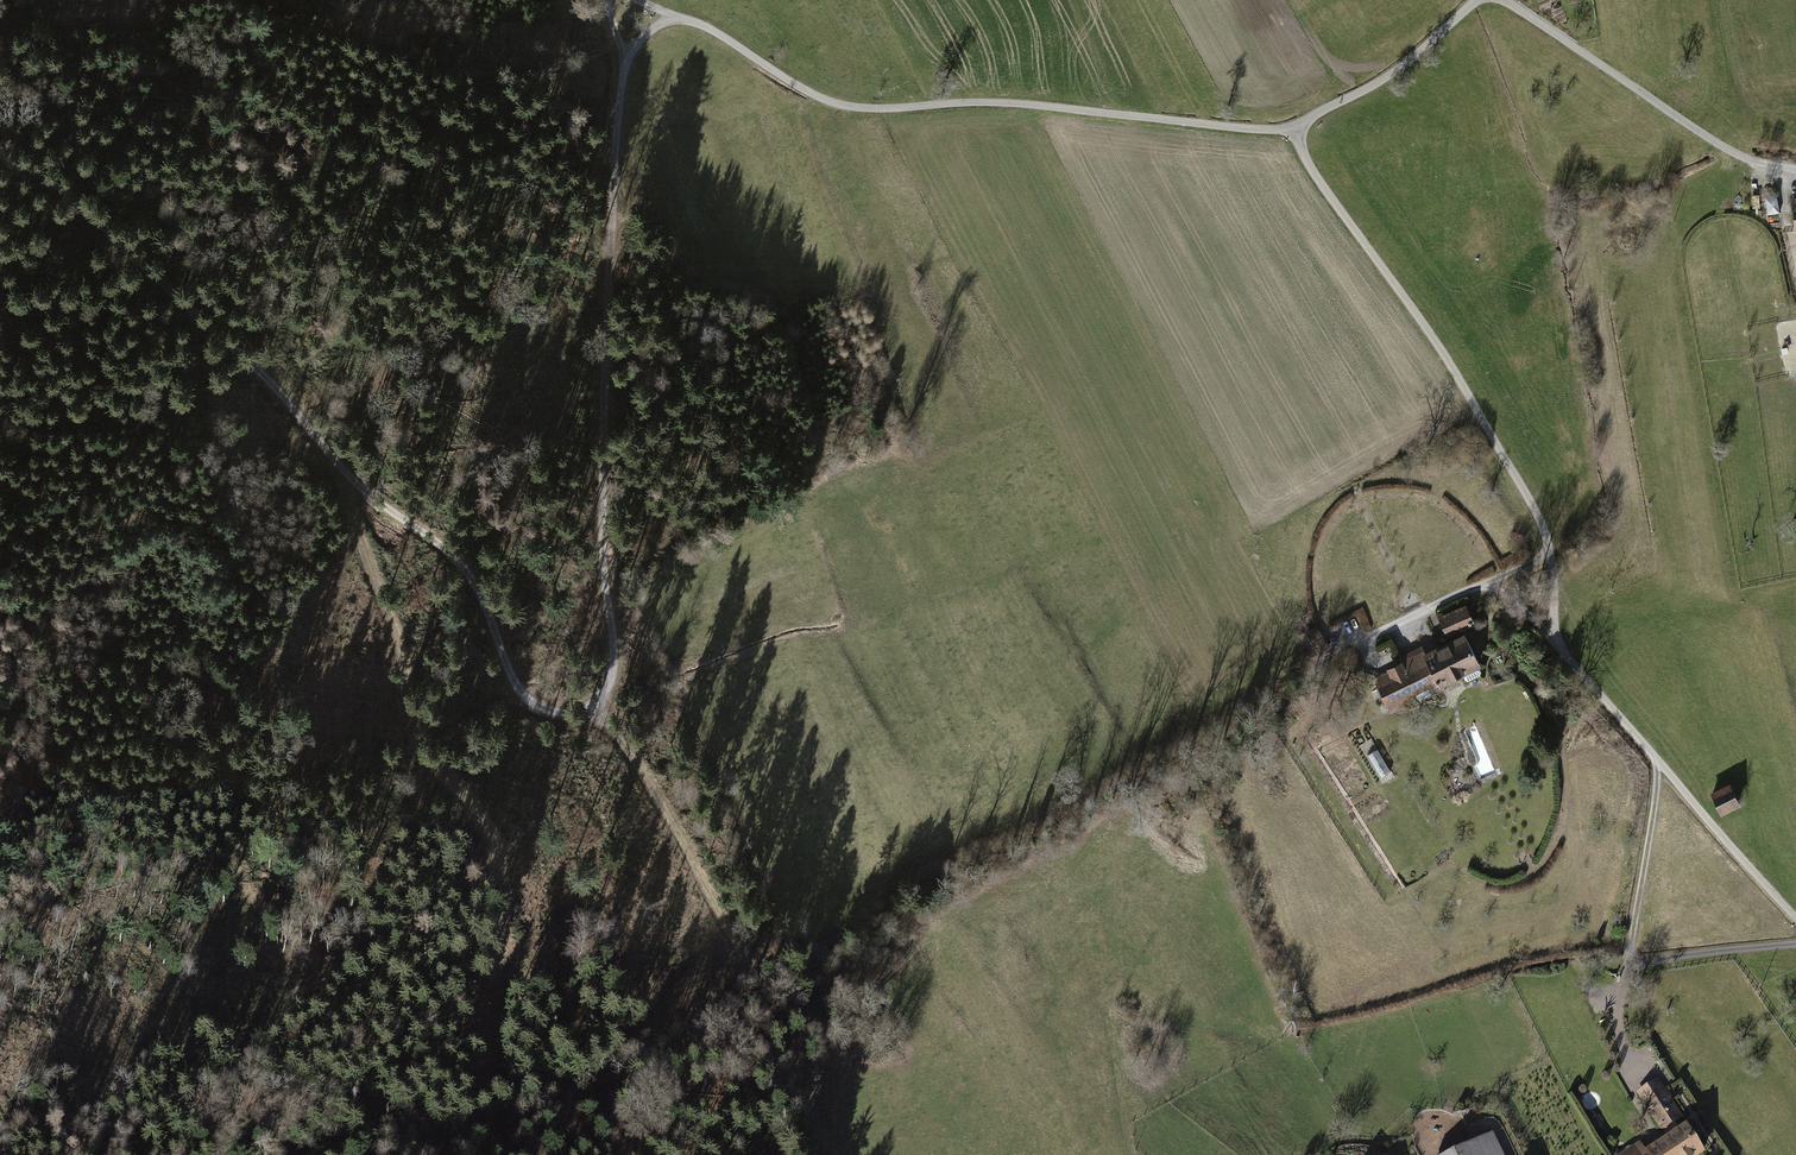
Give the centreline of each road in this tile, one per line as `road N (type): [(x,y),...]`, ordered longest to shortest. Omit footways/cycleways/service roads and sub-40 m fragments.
road 1 (track): [(620,73),(602,426),(603,578),(613,631),(605,696),(595,708),(564,716),(523,693),(479,597),(439,549),(377,502),(242,352),(72,195),(0,151)]
road 2 (track): [(595,708),(646,781),(737,948),(754,964),(783,967),(814,958),(877,894),(916,872),(1241,709),(1344,646),(1364,643)]
road 3 (track): [(1480,0),(1302,132),(1000,101),(863,110),(827,102),(717,32),(636,0)]
road 4 (track): [(0,298),(191,635),(216,709),(242,885),(303,953)]
road 5 (track): [(1302,132),(1304,158),(1439,346),(1543,520),(1549,551),(1364,643)]
road 6 (track): [(339,461),(400,639),(418,742),(486,823),(497,853),(502,969)]
road 7 (unclassified): [(1795,919),(1561,652),(1549,551)]
road 8 (track): [(1501,0),(1736,155),(1795,171)]
road 9 (track): [(1657,760),(1628,964)]
road 10 (track): [(1795,944),(1628,964)]
road 11 (track): [(1628,964),(1620,1034),(1639,1079)]

